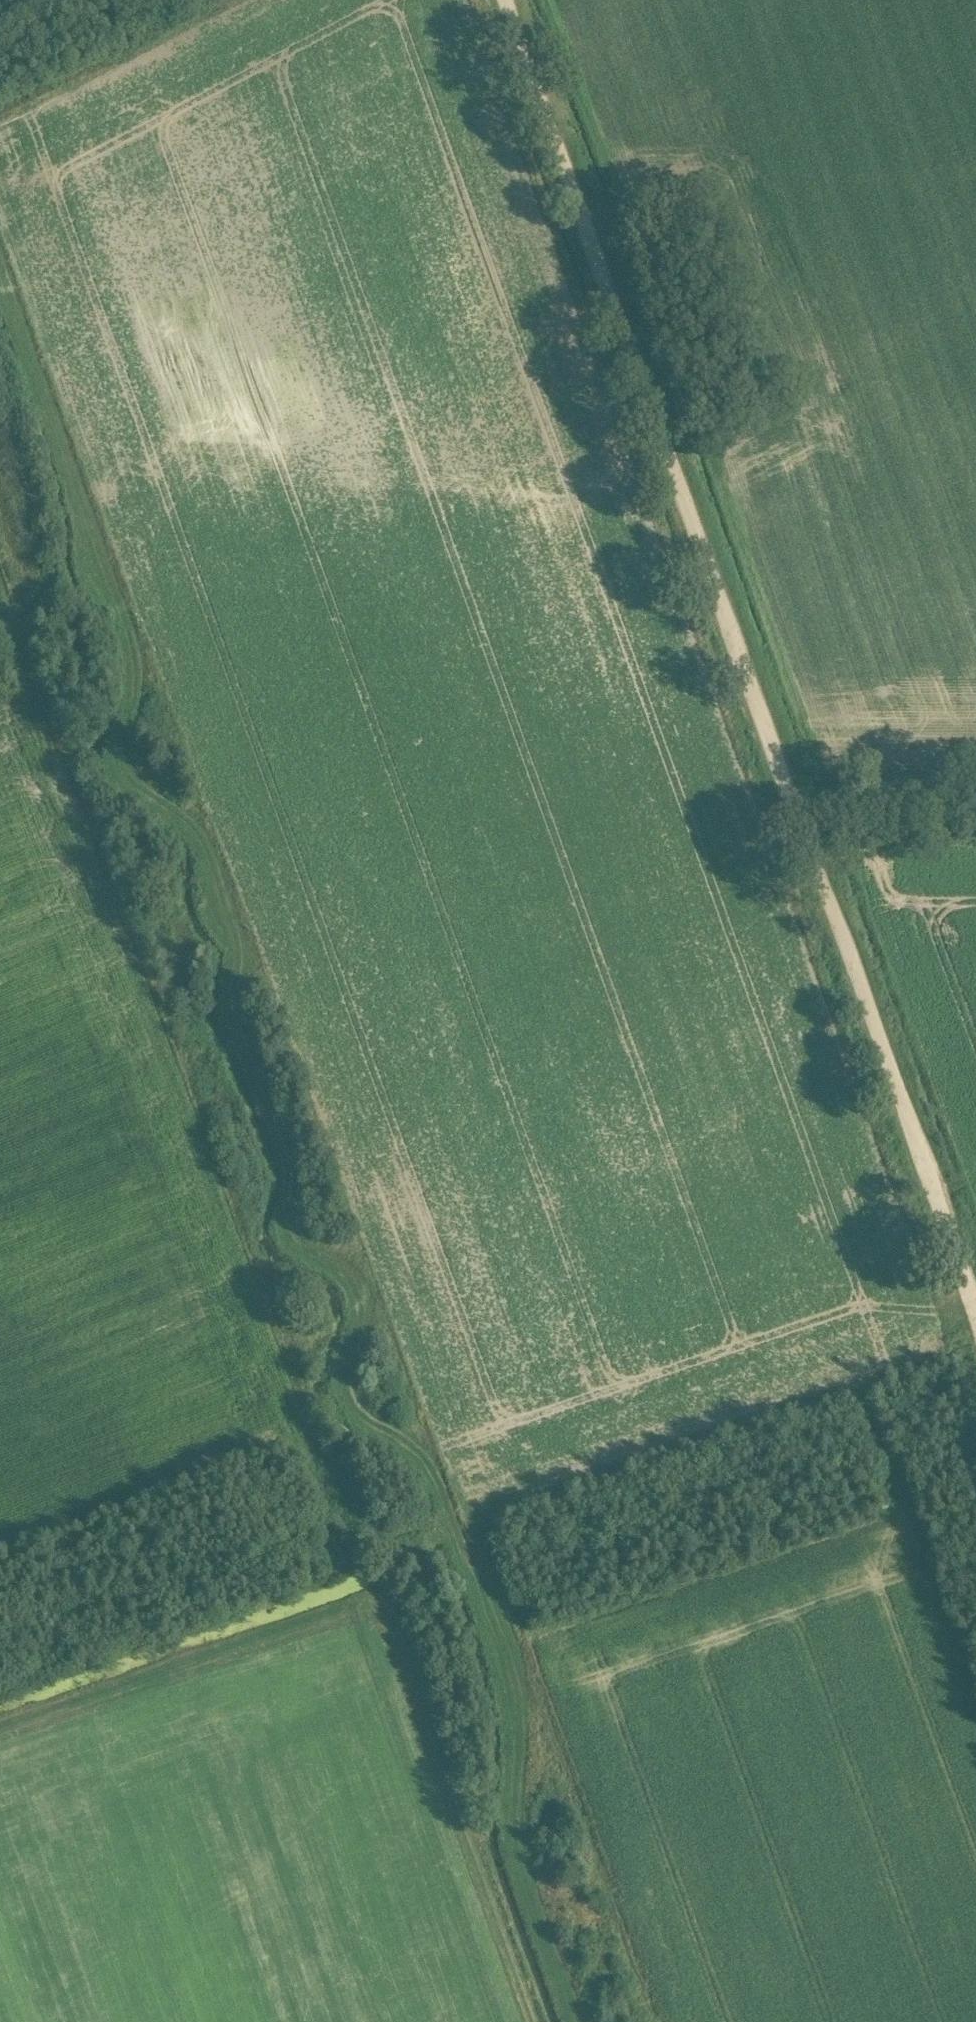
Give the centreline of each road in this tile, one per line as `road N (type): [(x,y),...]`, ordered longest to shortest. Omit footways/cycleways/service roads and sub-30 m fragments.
road 1 (track): [(511,0),(975,1289)]
road 2 (track): [(387,1547),(975,1356)]

